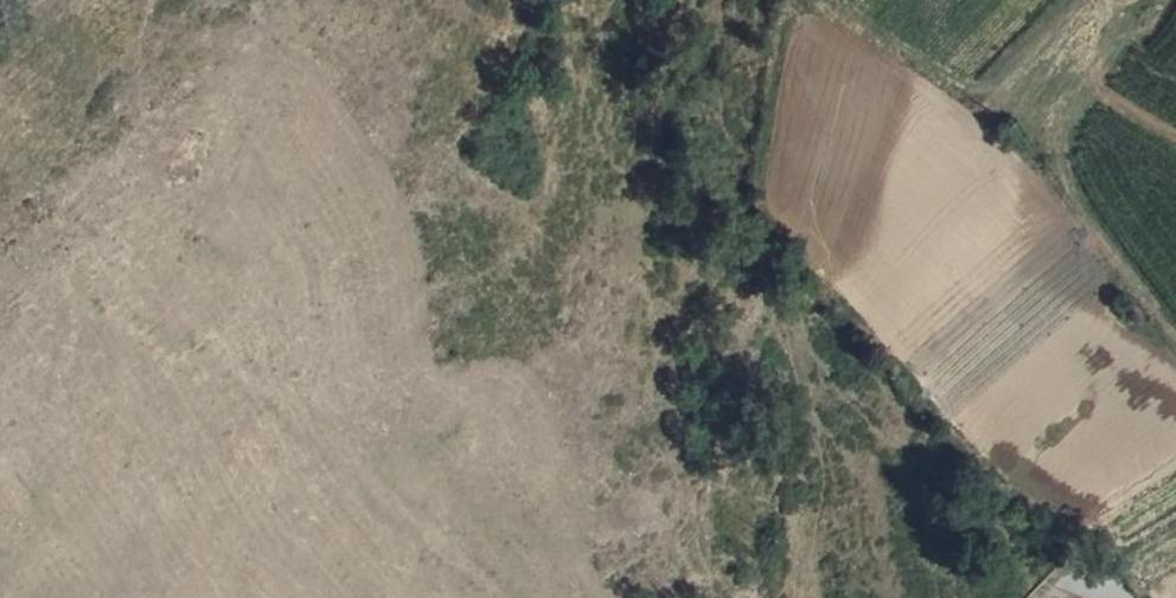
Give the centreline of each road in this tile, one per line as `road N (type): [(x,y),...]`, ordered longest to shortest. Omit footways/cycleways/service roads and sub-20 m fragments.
road 1 (track): [(1175,322),(1130,258),(1006,144),(833,30),(808,0)]

